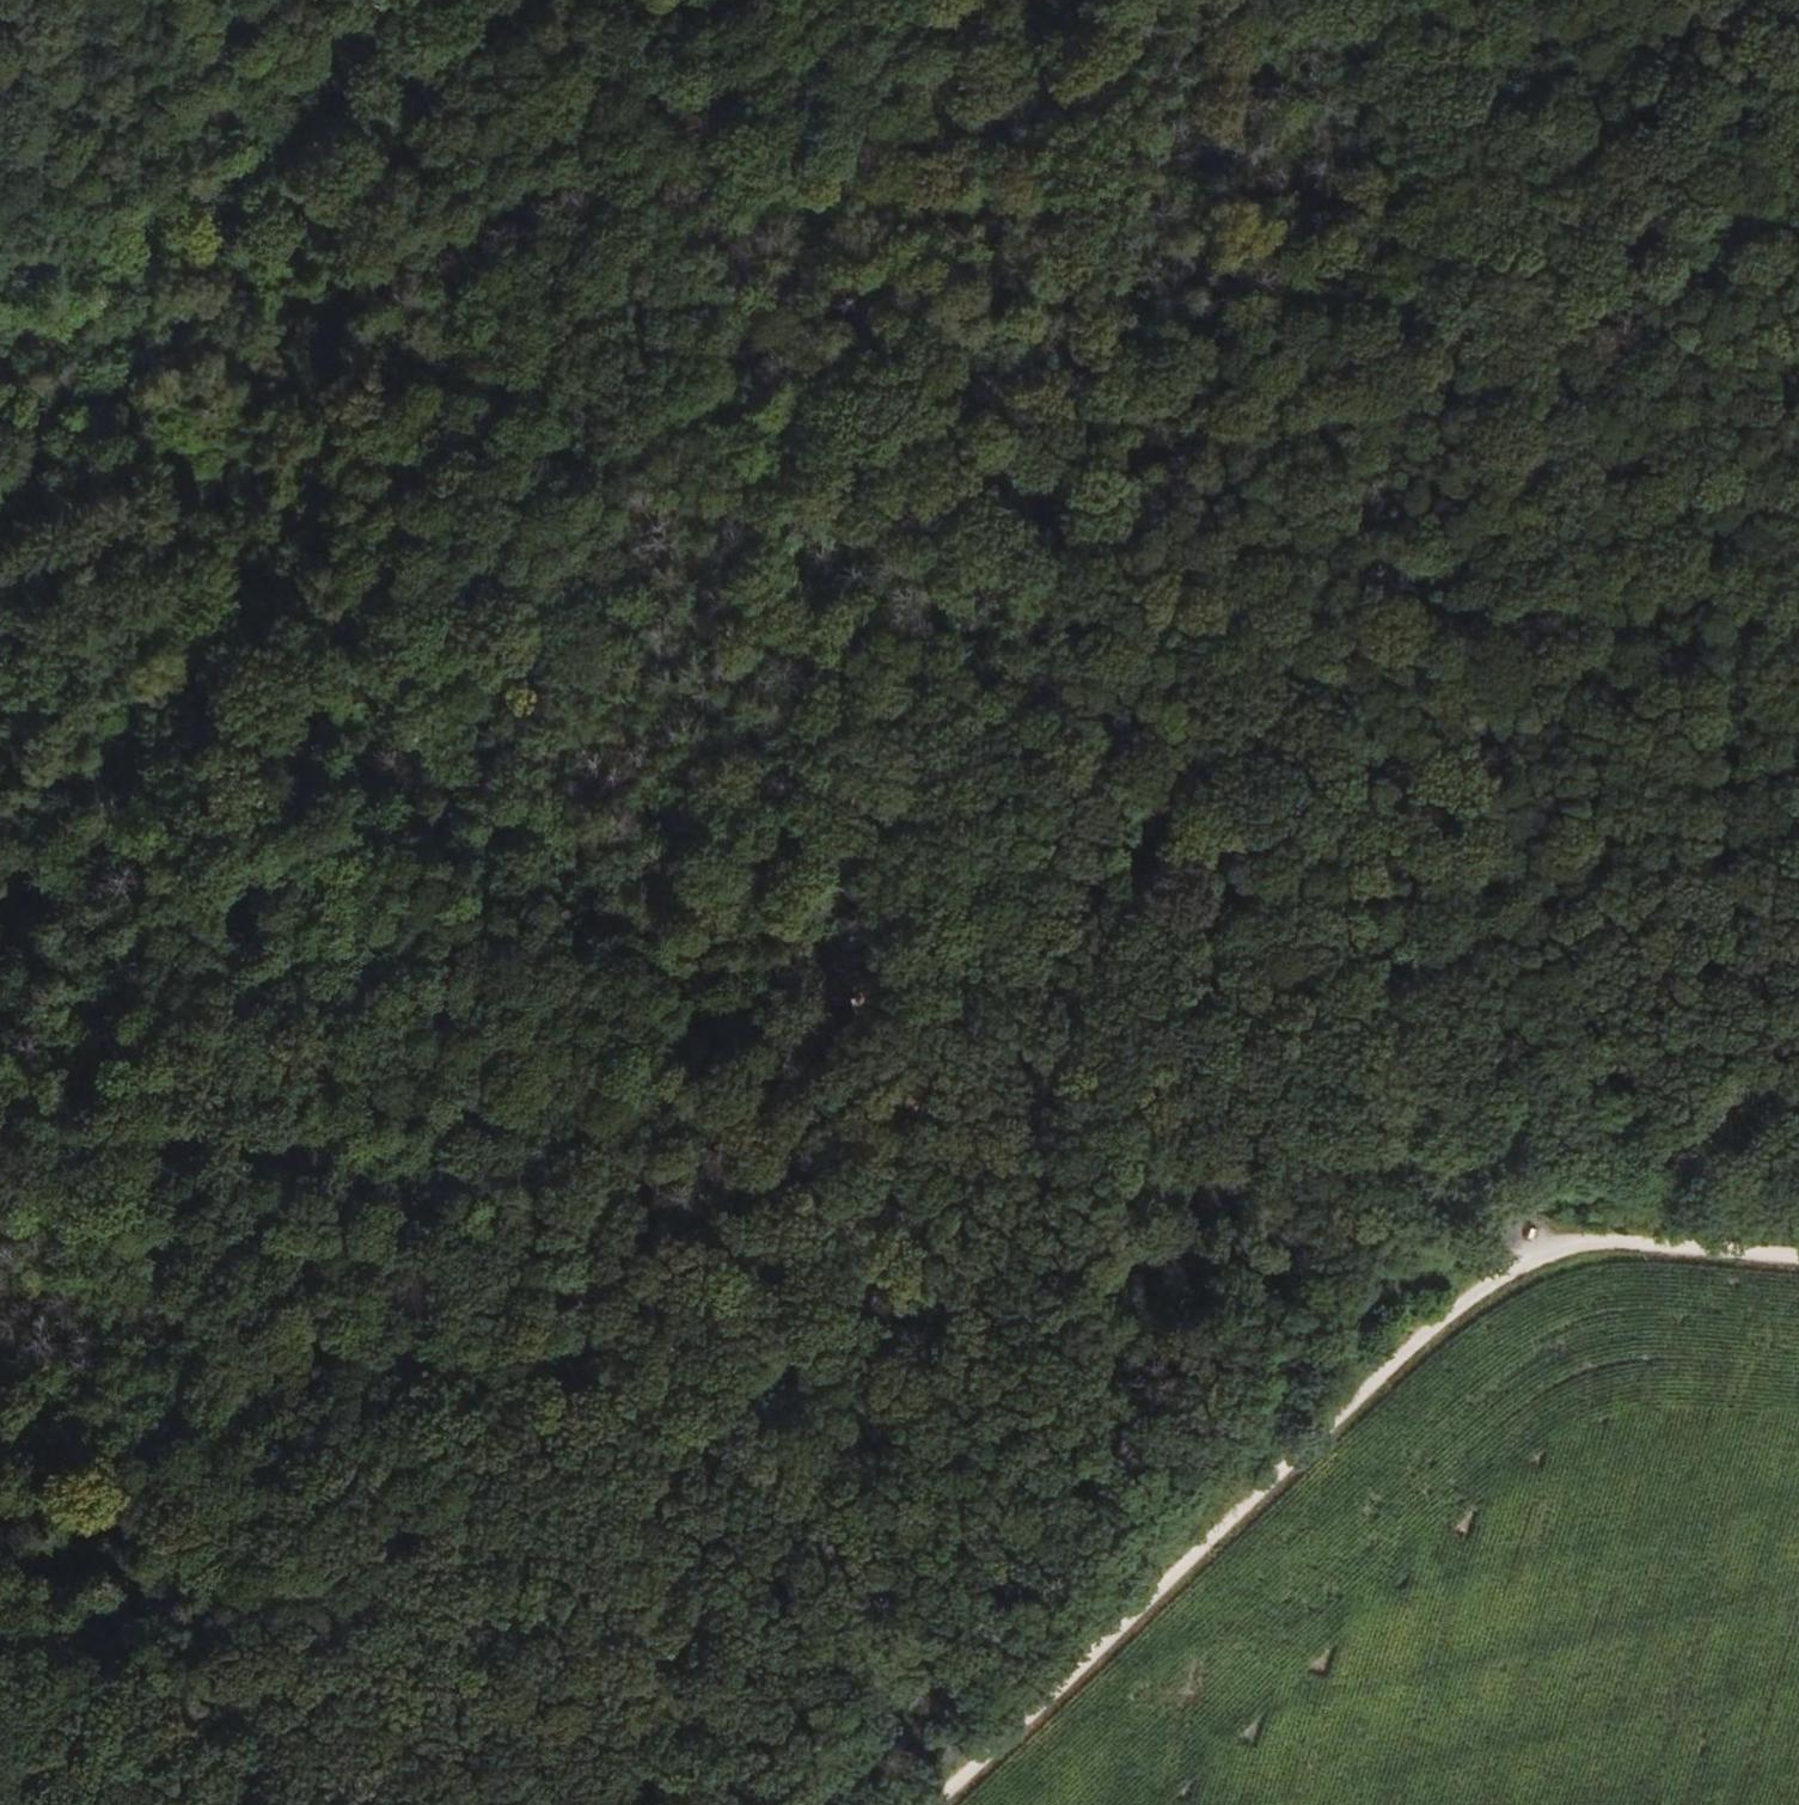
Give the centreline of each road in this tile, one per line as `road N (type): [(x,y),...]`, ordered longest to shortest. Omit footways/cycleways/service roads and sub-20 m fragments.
road 1 (track): [(911,1804),(1535,1247)]
road 2 (track): [(1535,1247),(1612,1240),(1798,1250)]

